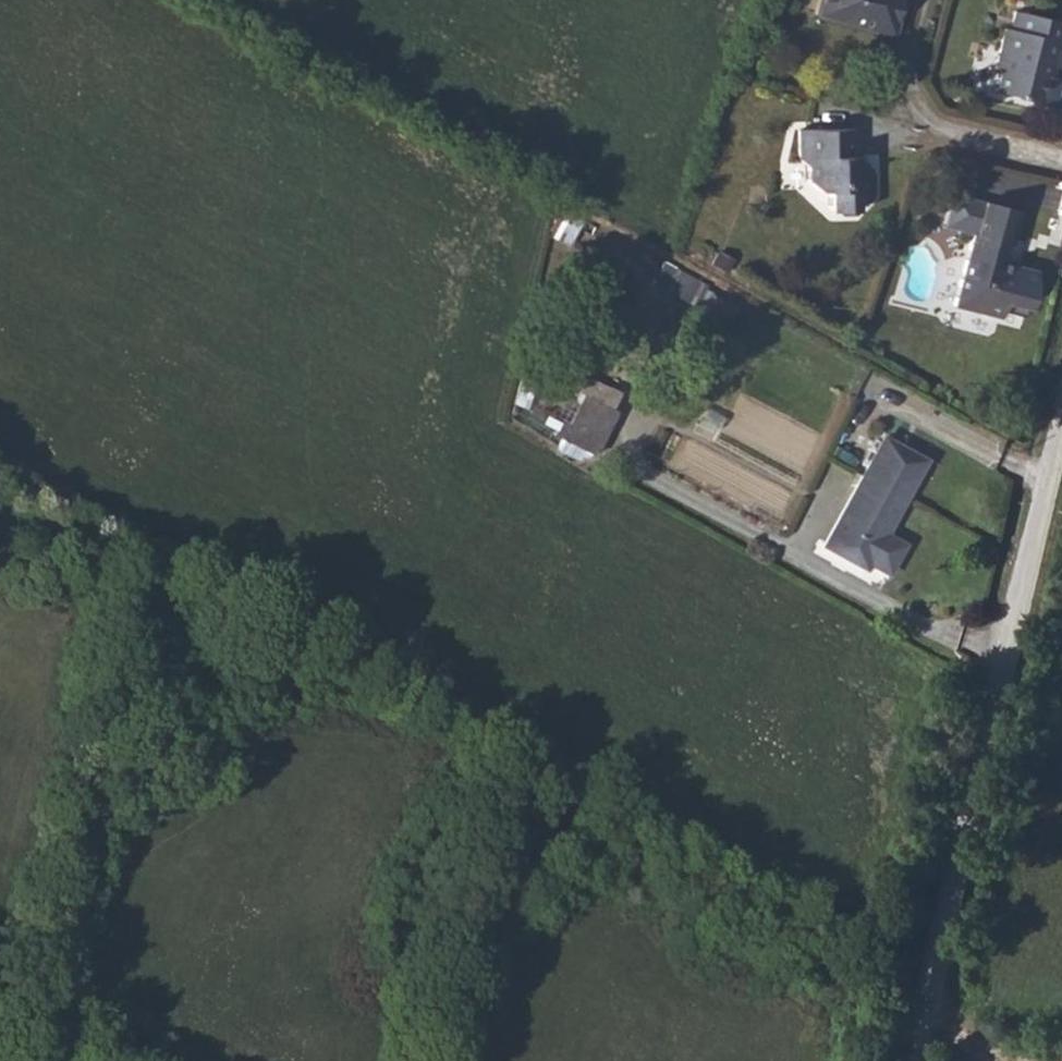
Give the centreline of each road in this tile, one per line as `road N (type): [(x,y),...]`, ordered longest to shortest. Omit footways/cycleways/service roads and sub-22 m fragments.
road 1 (unclassified): [(909,1060),(1061,415)]

